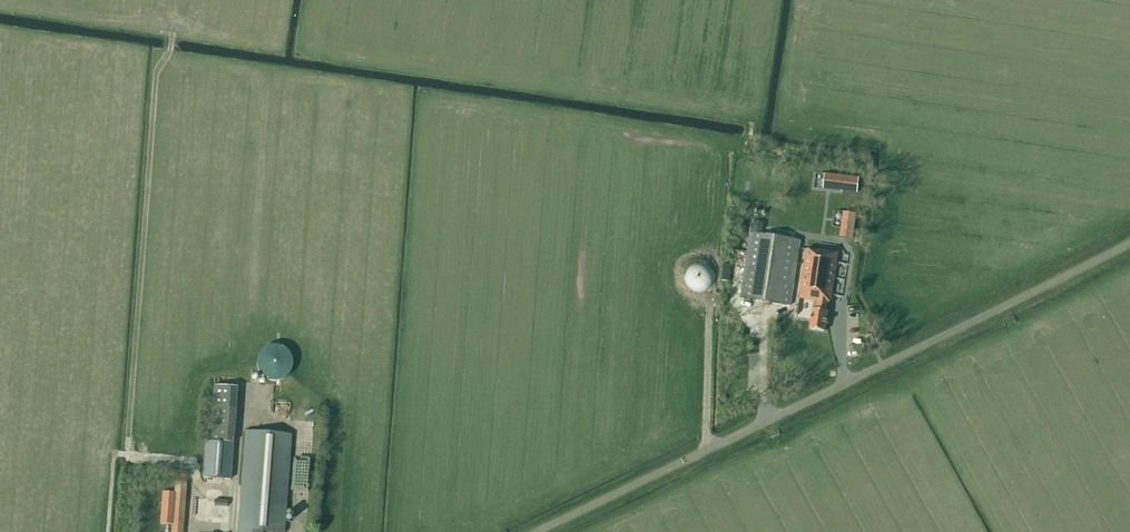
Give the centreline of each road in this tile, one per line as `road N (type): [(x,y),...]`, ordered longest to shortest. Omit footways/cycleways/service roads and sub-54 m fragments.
road 1 (unclassified): [(533,531),(1129,242)]

